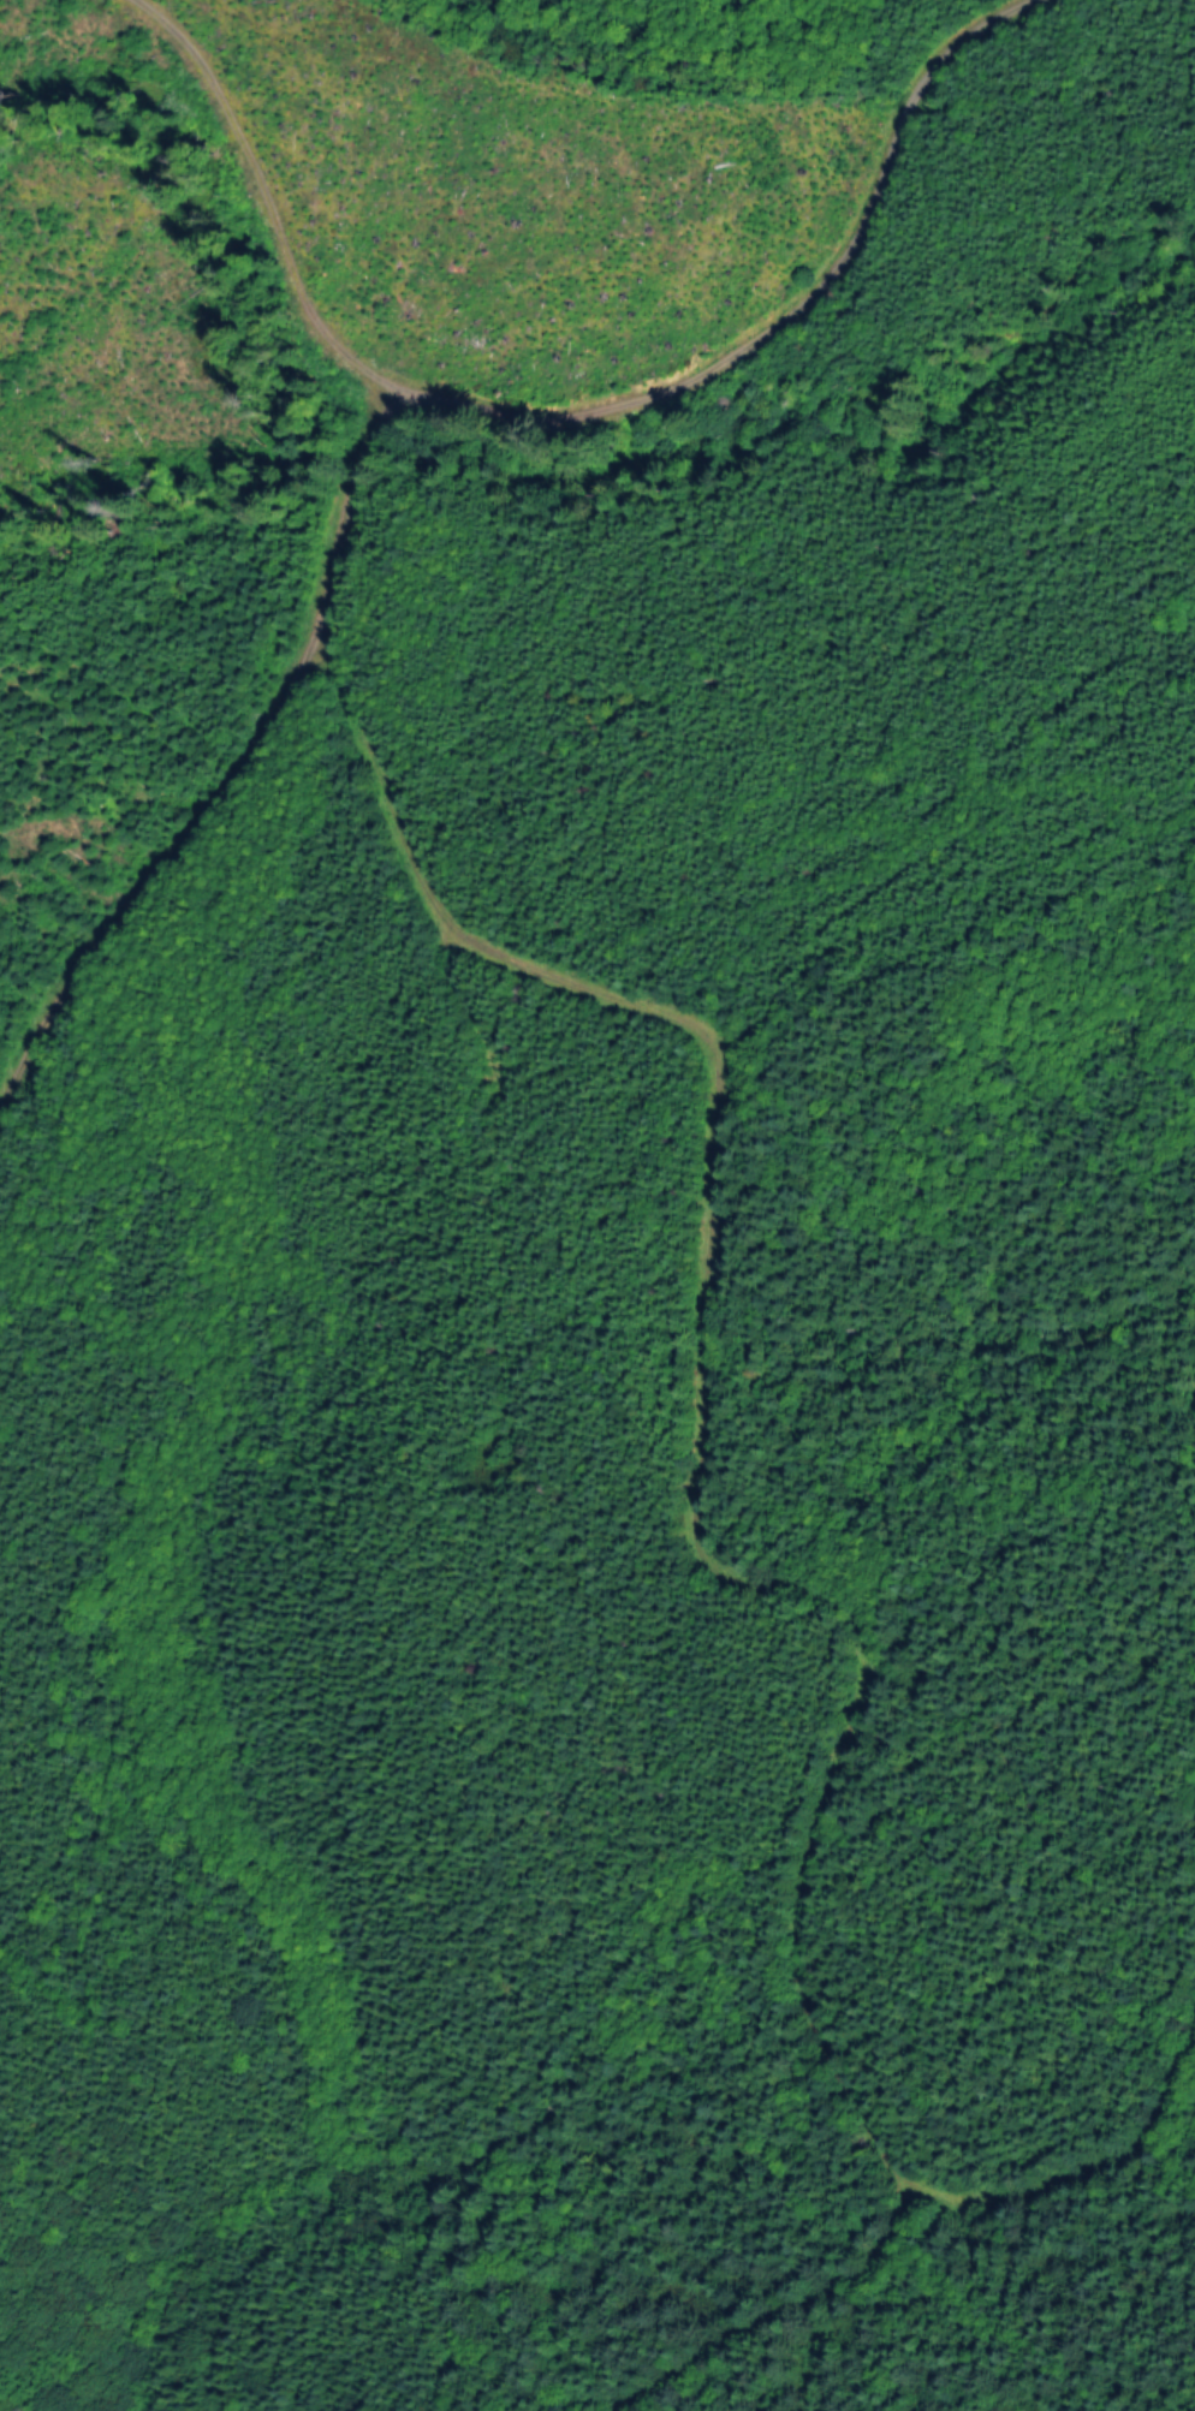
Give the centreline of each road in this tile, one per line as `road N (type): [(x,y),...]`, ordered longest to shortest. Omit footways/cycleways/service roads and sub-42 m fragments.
road 1 (track): [(1134,0),(981,52),(846,288),(638,403),(421,446),(382,535),(367,611),(460,867)]
road 2 (track): [(452,440),(382,321),(302,142),(135,0)]

